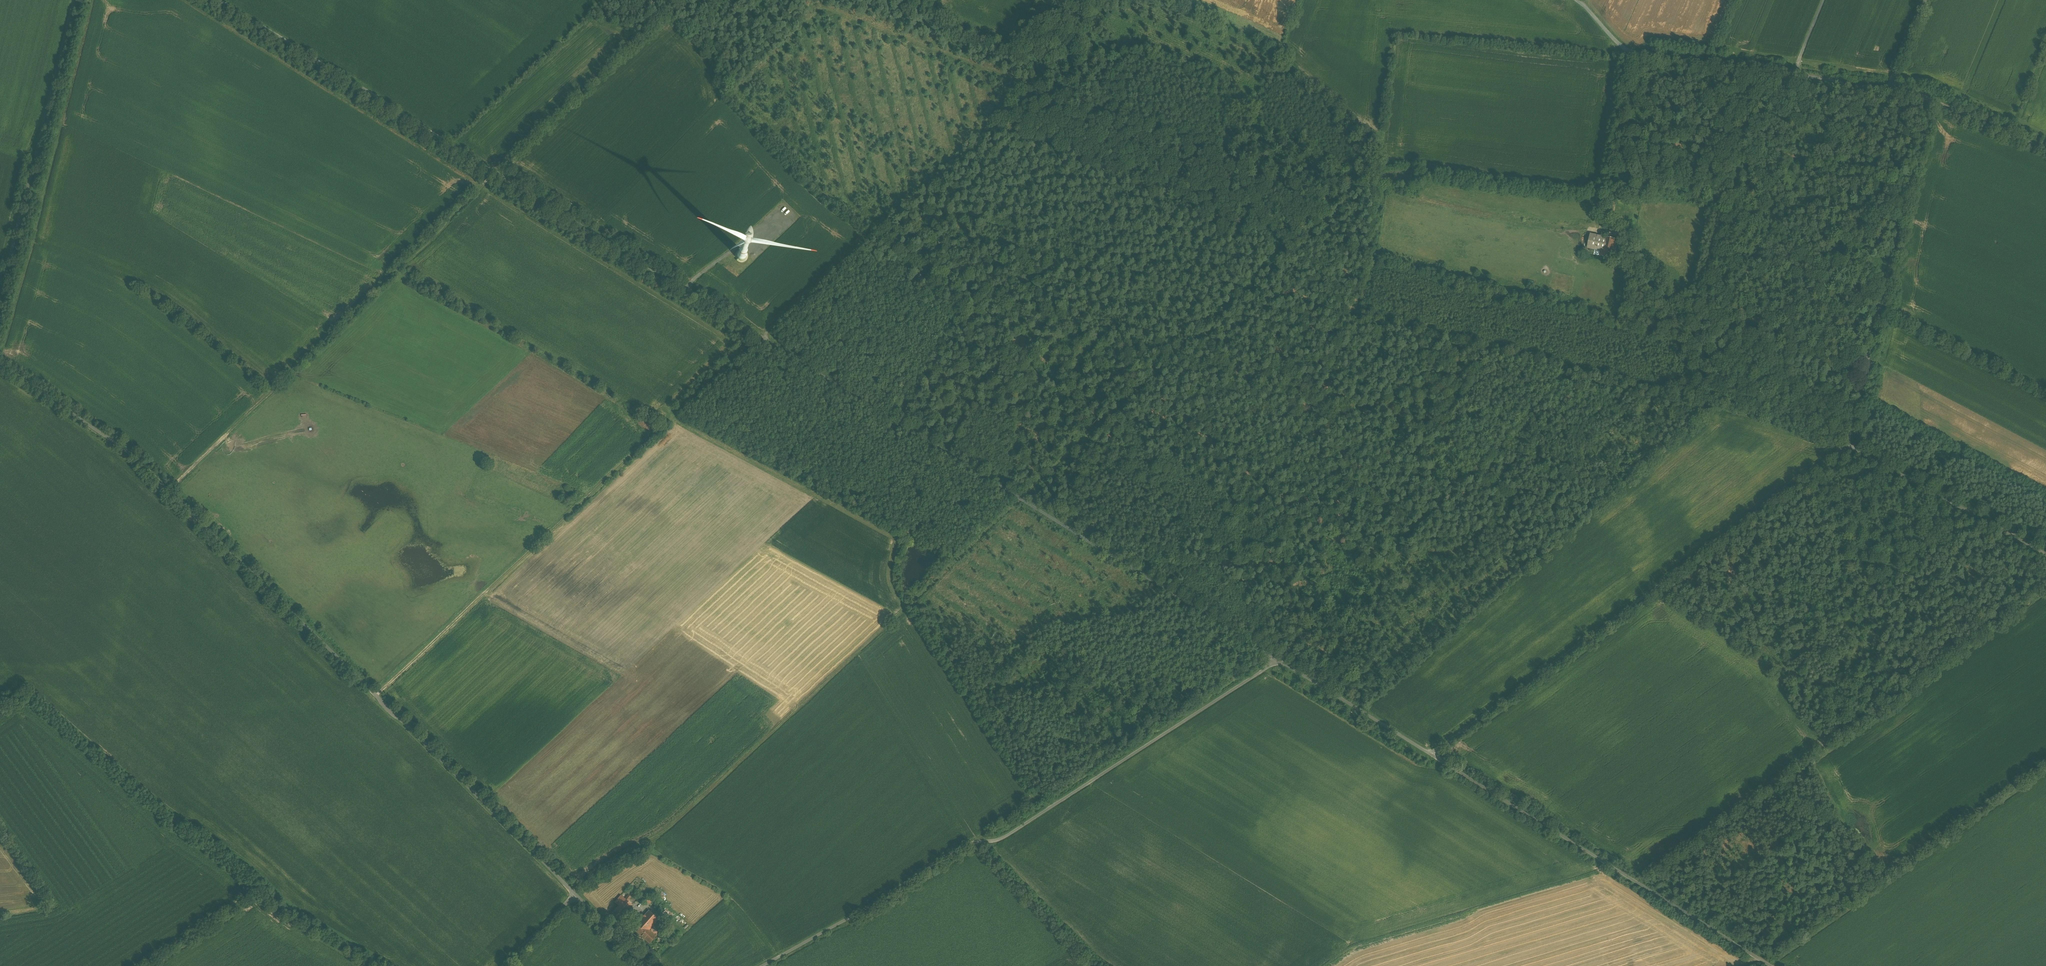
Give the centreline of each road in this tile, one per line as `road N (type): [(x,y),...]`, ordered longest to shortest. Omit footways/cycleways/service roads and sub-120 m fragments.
road 1 (track): [(220,0),(570,237),(982,494),(1269,660)]
road 2 (track): [(1026,82),(1338,202),(1243,290),(982,494)]
road 3 (unclassified): [(759,965),(961,844),(991,842),(1269,660),(1427,757)]
road 4 (unclassified): [(576,895),(119,451),(0,375)]
road 5 (track): [(749,349),(912,201),(1026,82),(823,8),(739,85)]
road 6 (unclassified): [(1427,757),(1847,444)]
road 7 (unclassified): [(1427,757),(1760,965)]
road 8 (unclassified): [(1935,104),(1889,306),(1847,444)]
road 9 (track): [(1243,290),(909,204)]
road 10 (track): [(1888,88),(1621,46),(1579,0)]
road 11 (unclassified): [(0,274),(72,0)]
road 12 (unclassified): [(1847,444),(2029,545),(2045,562)]
road 13 (unclassified): [(1935,104),(1888,88),(1925,0)]

